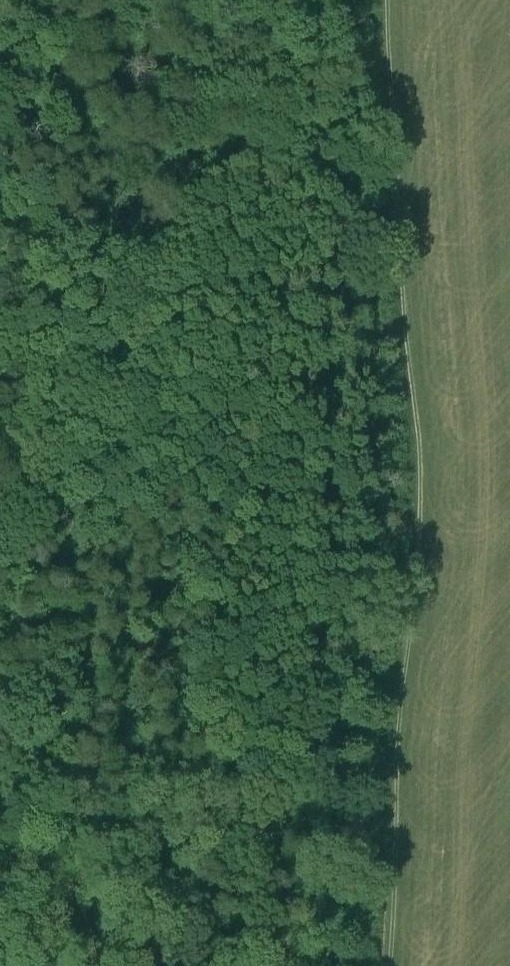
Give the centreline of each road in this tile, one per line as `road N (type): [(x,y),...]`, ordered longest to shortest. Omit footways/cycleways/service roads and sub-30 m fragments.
road 1 (track): [(396,256),(367,209),(306,164),(234,138),(206,148),(176,176),(153,231),(119,474),(80,504),(60,507),(20,490),(0,466)]

